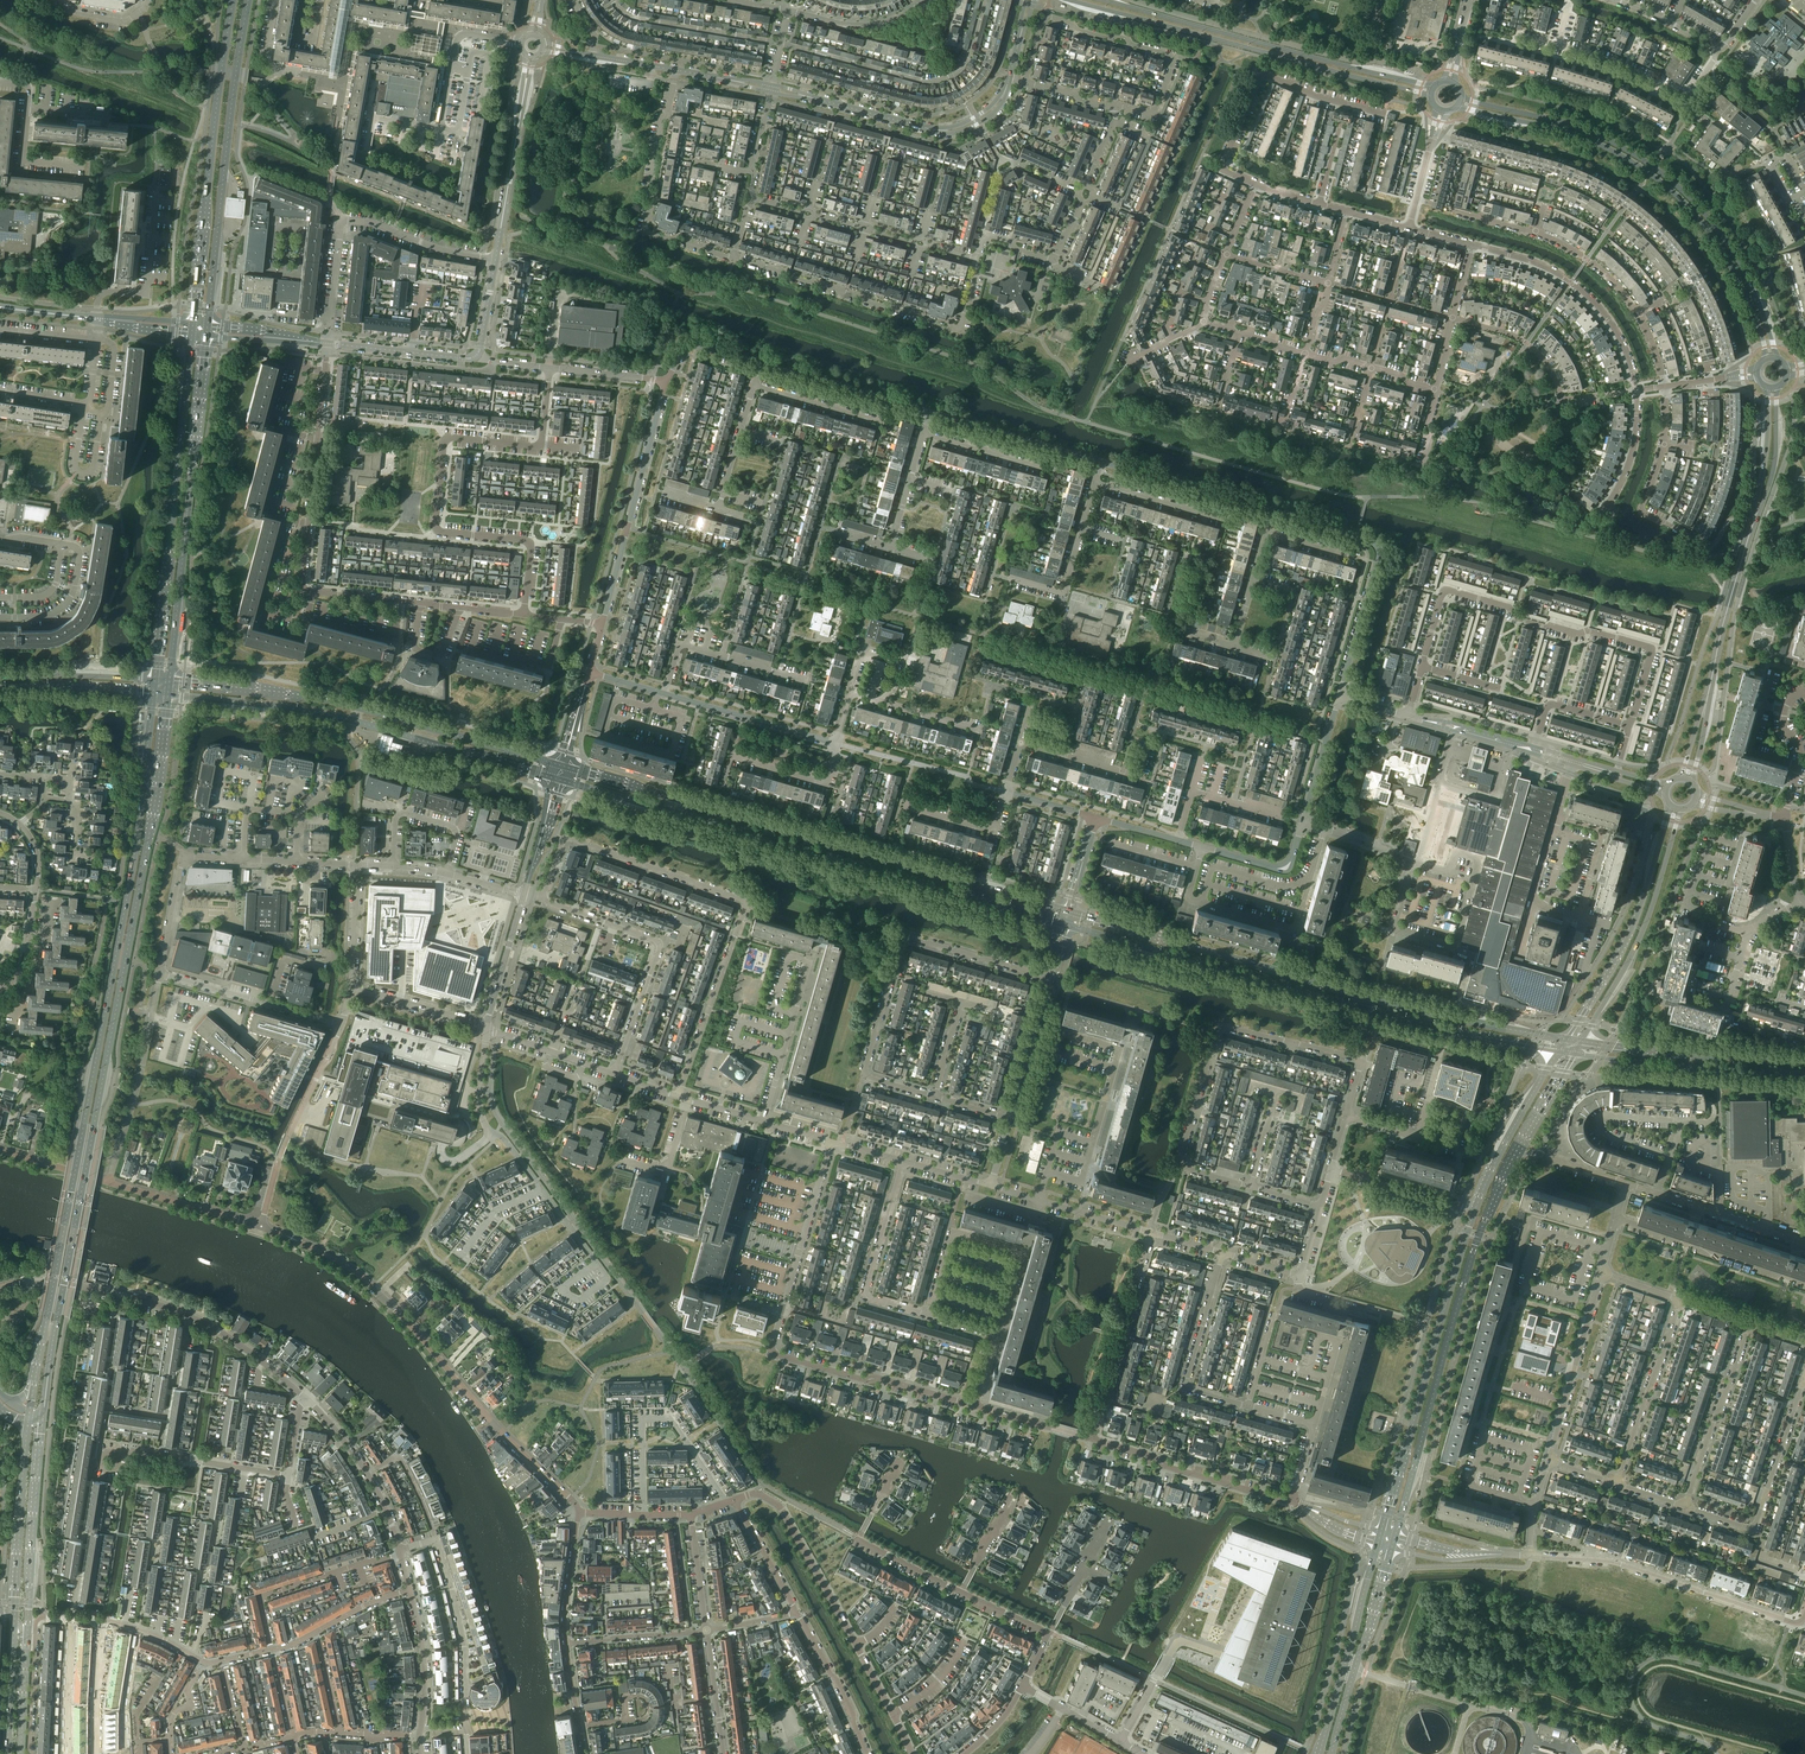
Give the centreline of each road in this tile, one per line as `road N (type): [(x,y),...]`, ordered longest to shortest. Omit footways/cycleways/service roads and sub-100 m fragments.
road 1 (primary): [(43,1418),(168,695)]
road 2 (primary): [(154,691),(129,887),(35,1382)]
road 3 (secondary): [(560,780),(1065,925)]
road 4 (secondary): [(1068,912),(564,767)]
road 5 (secondary): [(1567,1039),(1386,1003),(1068,912)]
road 6 (secondary): [(1065,925),(1383,1016),(1559,1051)]
road 7 (residential): [(679,1096),(743,902),(568,837),(542,900)]
road 8 (tertiary): [(1777,358),(1742,266),(1675,184),(1583,129),(1462,98)]
road 9 (residential): [(976,1406),(773,1352),(830,1140)]
road 10 (residential): [(525,615),(532,541),(444,532),(437,513),(447,440),(540,445),(549,367)]
road 11 (tertiary): [(1458,107),(1580,136),(1671,190),(1733,270),(1766,359)]
road 12 (residential): [(1346,1117),(1358,1058),(1220,1027),(1179,1166),(1250,1187)]
road 13 (secondary): [(1395,1535),(1478,1239),(1522,1145)]
road 14 (residential): [(1731,362),(1707,292),(1643,213),(1584,175),(1456,138)]
road 15 (tertiary): [(1069,0),(1431,95)]
road 16 (residential): [(935,1095),(864,1071),(905,939),(1050,979)]
road 17 (primary): [(191,334),(155,680)]
road 18 (primary): [(170,680),(208,336)]
road 19 (secondary): [(1476,1204),(1381,1531)]
road 20 (tertiary): [(1435,86),(1106,0)]
road 21 (primary): [(209,325),(249,0)]
road 22 (primary): [(233,0),(193,322)]
road 23 (residential): [(977,258),(964,320),(952,331),(733,257)]
road 24 (residential): [(580,1513),(374,1287)]
road 25 (residential): [(1114,108),(1157,111),(1172,57),(1047,19),(1027,83)]
road 26 (unclassified): [(1789,1622),(1611,1562),(1530,1555)]
road 27 (residential): [(615,1075),(660,944),(542,900)]
road 28 (residential): [(1339,696),(1380,550),(1274,513)]
road 29 (residential): [(985,0),(965,64),(938,80),(781,43)]
road 30 (tertiary): [(1670,804),(1627,939),(1567,1039)]
road 31 (tertiary): [(1582,1041),(1627,967),(1682,809)]
road 32 (residential): [(602,624),(665,381)]
road 33 (residential): [(733,257),(645,233),(674,79)]
road 34 (residential): [(1195,867),(1190,901),(1291,928),(1324,829)]
road 35 (residential): [(365,160),(373,118),(442,128),(456,41),(465,35),(496,39)]
road 36 (residential): [(1637,390),(1627,350),(1585,294),(1536,264),(1472,246)]
road 37 (secondary): [(26,1649),(43,1418)]
road 38 (unclassified): [(1804,1378),(1753,1529),(1685,1506)]
road 39 (tertiary): [(1575,1054),(1804,1074)]
road 40 (residential): [(1630,726),(1652,647),(1544,626),(1512,611)]
road 41 (residential): [(644,1515),(642,1419),(671,1418),(727,1502)]
road 42 (tertiary): [(1804,1060),(1582,1041)]
road 43 (secondary): [(352,720),(560,780)]
road 44 (secondary): [(1377,1545),(1319,1753)]
road 45 (residential): [(111,1182),(161,973)]
road 46 (secondary): [(564,767),(358,708)]
road 47 (residential): [(1093,1440),(1151,1234)]
road 48 (secondary): [(1332,1753),(1392,1549)]
road 49 (residential): [(1292,1501),(1093,1440)]
road 50 (residential): [(857,1645),(779,1505),(757,1493),(735,1499)]
road 51 (residential): [(928,1315),(865,1293),(902,1161)]
road 52 (residential): [(1248,1406),(1186,1381),(1223,1253)]
road 53 (residential): [(274,1651),(264,1596),(400,1550)]
road 54 (residential): [(1664,523),(1700,543),(1727,484),(1735,392)]
road 55 (unclassified): [(1804,1282),(1617,1219)]
road 56 (residential): [(1039,1201),(1047,1173),(1084,1177),(1119,1051)]
road 57 (unclassified): [(1547,1461),(1602,1273)]
road 58 (unclassified): [(1616,1484),(1681,1300)]
road 59 (unclassified): [(1685,1506),(1749,1322)]
road 60 (secondary): [(28,1421),(15,1615)]
road 61 (residential): [(489,1134),(504,1138),(608,1279)]
road 62 (secondary): [(358,708),(170,680)]
road 63 (residential): [(343,1024),(161,973)]
road 64 (secondary): [(168,695),(352,720)]
road 65 (residential): [(1274,513),(1100,461)]
road 66 (tertiary): [(496,258),(527,81)]
road 67 (residential): [(837,743),(665,694)]
road 68 (residential): [(930,413),(759,366)]
road 69 (residential): [(161,973),(184,858),(244,858)]
road 70 (residential): [(781,43),(633,18),(613,0)]
road 71 (residential): [(614,697),(604,734),(672,753),(682,717),(653,708)]
road 72 (residential): [(1100,461),(930,413)]
road 73 (residential): [(1020,742),(1139,777),(1153,728)]
road 74 (residential): [(117,1457),(137,1452),(289,1474)]
road 75 (secondary): [(1559,1051),(1476,1204)]
road 76 (residential): [(97,318),(101,295),(146,289),(155,187)]
road 77 (unclassified): [(1669,1157),(1600,1132),(1598,1121),(1683,1121)]
road 78 (residential): [(29,1753),(36,1625),(42,1617),(73,1619)]
road 79 (residential): [(764,1121),(810,961)]
road 80 (residential): [(465,1700),(466,1643),(436,1538)]
road 81 (residential): [(1455,731),(1440,783),(1496,798),(1511,747)]
road 82 (unclassified): [(1221,1663),(1175,1646),(1120,1742)]
road 83 (residential): [(496,258),(343,219)]
road 84 (residential): [(867,1753),(797,1613)]
road 85 (tertiary): [(1709,685),(1750,534)]
road 86 (residential): [(261,1226),(111,1182)]
road 87 (tertiary): [(155,680),(0,677)]
road 88 (residential): [(928,1315),(953,1231),(1017,1251)]
road 89 (residential): [(73,1619),(91,1466)]
road 90 (tertiary): [(0,688),(154,691)]
road 91 (tertiary): [(1750,534),(1774,470),(1778,387)]
road 92 (tertiary): [(327,344),(478,355)]
road 93 (residential): [(1476,1204),(1464,1208),(1331,1170)]
road 94 (residential): [(1423,667),(1445,590),(1512,611)]
road 95 (tertiary): [(1768,387),(1750,534)]
road 96 (residential): [(1563,400),(1547,361),(1528,344),(1453,318)]
road 97 (residential): [(306,616),(301,625),(263,609),(286,517)]
road 98 (residential): [(788,10),(864,24),(928,0)]
road 99 (residential): [(420,1735),(423,1650),(411,1591)]
road 100 (residential): [(1010,1118),(1050,979)]
road 101 (residential): [(307,1399),(191,1315)]
road 102 (residential): [(0,618),(48,616),(71,599),(80,554),(62,544)]
road 103 (residential): [(1785,818),(1801,752),(1783,715),(1804,690)]
road 104 (residential): [(1531,904),(1516,953),(1554,963),(1568,914)]
road 105 (residential): [(993,574),(1063,594),(1082,528)]
road 106 (residential): [(1689,96),(1557,46)]
road 107 (residential): [(567,1643),(707,1630)]
road 108 (residential): [(731,757),(825,784),(837,743)]
road 109 (residential): [(487,1028),(352,990)]
road 110 (residential): [(900,806),(994,832),(1005,791)]
road 111 (residential): [(1556,817),(1604,831),(1580,917)]
road 112 (residential): [(487,1028),(525,894)]
road 113 (secondary): [(15,1615),(8,1753)]
road 114 (residential): [(1255,185),(1222,167),(1262,75)]
road 115 (residential): [(1226,520),(1094,481)]
road 116 (residential): [(1054,470),(923,434)]
road 117 (residential): [(884,421),(754,384)]
road 118 (residential): [(1454,948),(1393,931),(1412,862)]
road 119 (residential): [(1640,314),(1587,259),(1535,233)]
road 120 (tertiary): [(941,131),(811,97)]
road 121 (residential): [(1454,948),(1473,880),(1412,862)]
road 122 (residential): [(95,1753),(101,1621)]
road 123 (residential): [(1304,822),(1339,696)]
road 124 (residential): [(580,1513),(567,1643)]
road 125 (residential): [(797,1613),(735,1499)]
road 126 (residential): [(1630,726),(1549,704),(1535,747)]
road 127 (residential): [(718,508),(754,384)]
road 128 (residential): [(1609,512),(1636,432),(1637,390)]
road 129 (residential): [(327,344),(343,219)]
road 130 (residential): [(352,990),(359,865)]
road 131 (unclassified): [(288,1136),(343,1024)]
road 132 (residential): [(469,650),(545,663),(563,619)]
road 133 (residential): [(368,1474),(401,1458),(436,1538)]
road 134 (residential): [(862,1532),(859,1538),(962,1592)]
road 135 (residential): [(1093,1440),(976,1406)]

